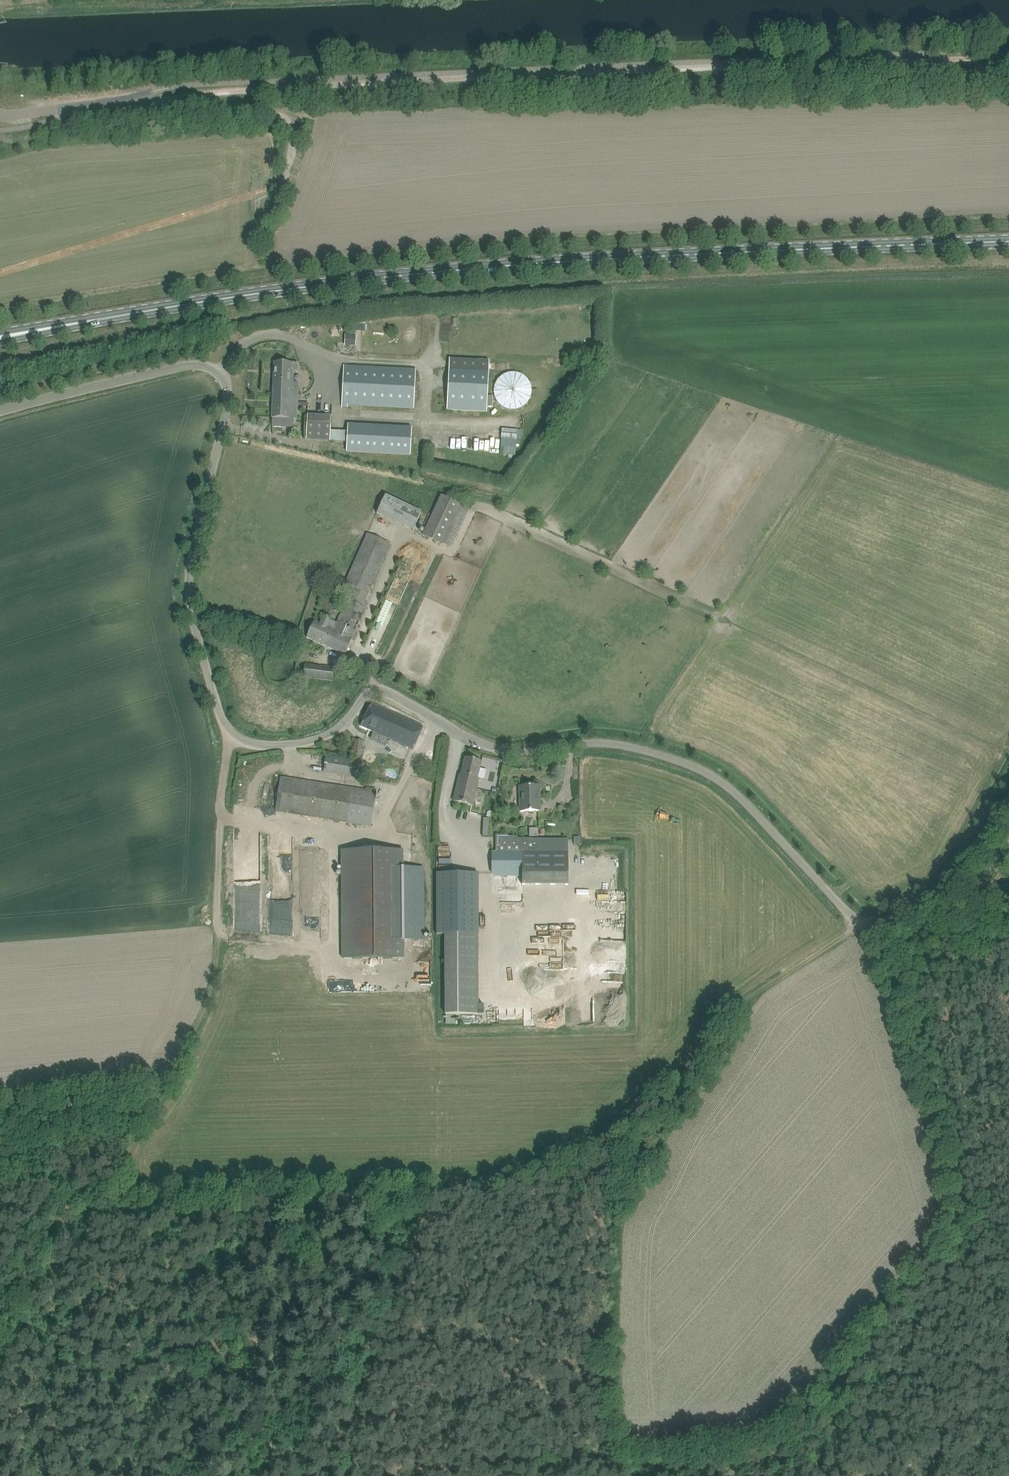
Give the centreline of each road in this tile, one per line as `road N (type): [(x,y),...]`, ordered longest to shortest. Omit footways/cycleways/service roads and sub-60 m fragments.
road 1 (secondary): [(29,330),(427,270),(1008,240)]
road 2 (unclassified): [(233,736),(271,745),(328,735),(379,692),(502,750),(598,743),(654,753),(730,787),(862,922),(888,920),(942,885),(1008,798)]
road 3 (track): [(862,922),(735,988),(586,1137),(473,1179),(119,1206),(99,1146)]
road 4 (track): [(1008,60),(140,96)]
road 5 (track): [(888,920),(902,943),(964,1189),(958,1230),(829,1391),(750,1459)]
road 6 (unclassified): [(233,736),(221,718),(194,615),(194,559),(229,399),(220,374),(190,363),(0,414)]
road 7 (track): [(82,1151),(132,1124),(209,993),(233,736)]
road 8 (track): [(339,1475),(586,1455),(750,1459)]
road 9 (unclassified): [(0,113),(140,96),(165,106),(257,107),(289,116),(299,136),(285,192)]
road 10 (track): [(235,1475),(238,1386),(260,1371),(273,1336),(270,1295),(296,1190)]
road 11 (track): [(430,1181),(361,1369)]

